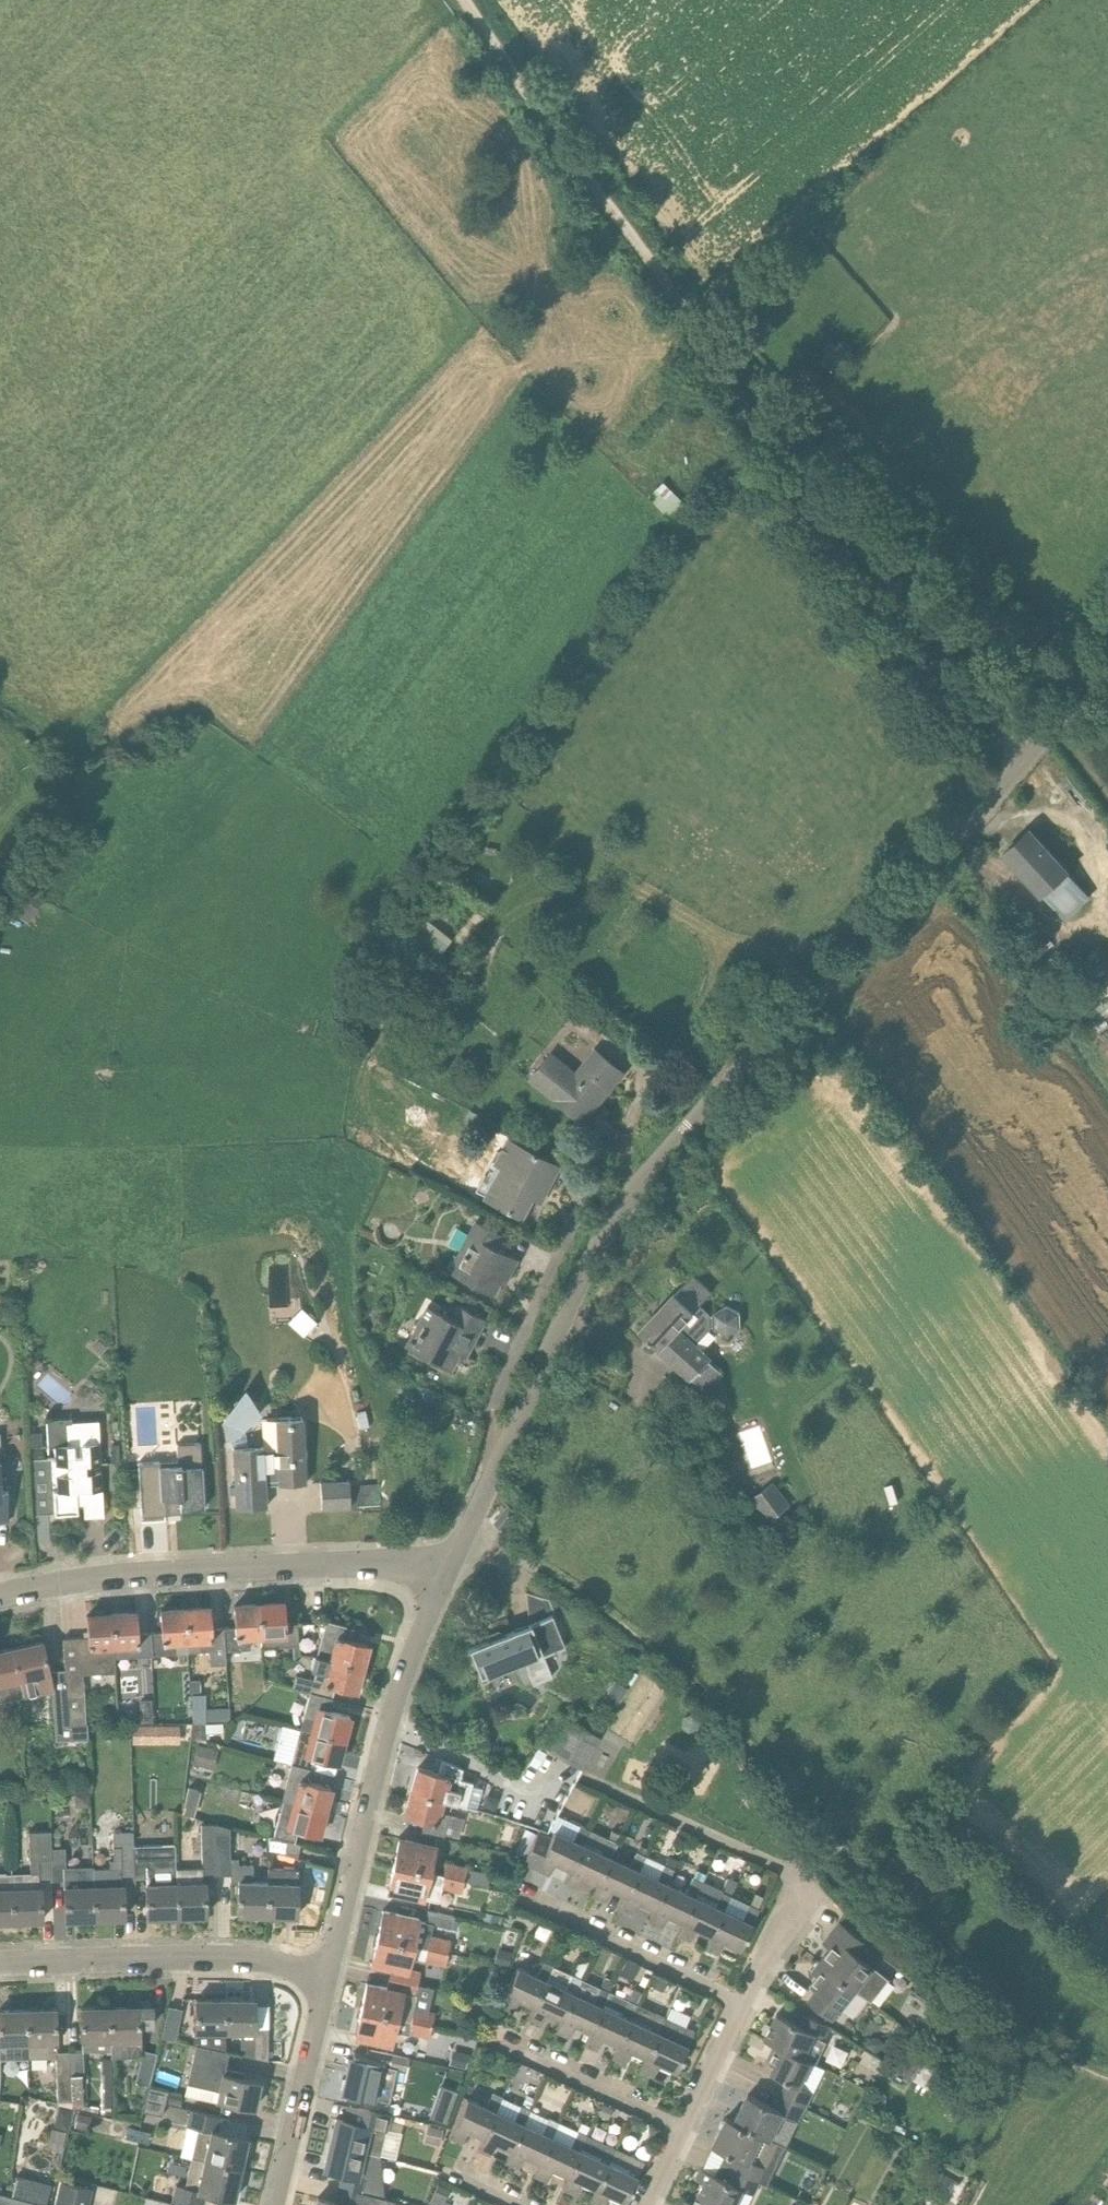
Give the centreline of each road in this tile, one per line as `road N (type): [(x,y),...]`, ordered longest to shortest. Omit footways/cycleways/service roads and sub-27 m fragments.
road 1 (tertiary): [(497,1465),(598,1247),(638,1186),(954,837),(1107,653)]
road 2 (track): [(464,0),(912,615),(1026,755)]
road 3 (track): [(1107,2077),(1076,2063),(1008,2008),(837,1851),(651,1649),(555,1578),(463,1538)]
road 4 (track): [(417,1575),(403,1472),(348,1349),(340,1248),(329,1227),(282,1202),(213,1222)]
road 5 (residential): [(0,1599),(200,1573),(447,1575)]
road 6 (tertiary): [(335,1983),(410,1686),(447,1575)]
road 7 (residential): [(747,2002),(815,1887),(573,1771)]
road 8 (residential): [(335,1983),(257,1961),(0,1963)]
road 9 (residential): [(497,1465),(491,1409),(572,1225),(598,1186)]
road 10 (residential): [(747,2002),(506,1893)]
road 11 (tertiary): [(276,2204),(335,1983)]
road 12 (residential): [(690,2125),(498,2034)]
road 13 (track): [(722,1092),(761,987),(755,962),(715,939)]
road 14 (residential): [(690,2125),(747,2002)]
road 15 (tertiary): [(447,1575),(497,1465)]

